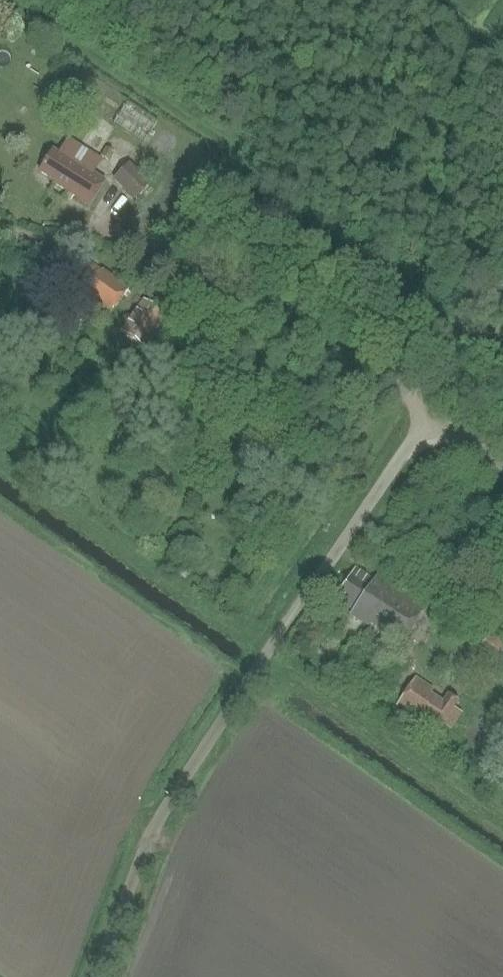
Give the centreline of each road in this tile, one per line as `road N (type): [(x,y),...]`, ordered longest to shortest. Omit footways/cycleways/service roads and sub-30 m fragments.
road 1 (unclassified): [(101,976),(191,762),(429,417)]
road 2 (unclassified): [(429,417),(179,252),(138,239),(86,240),(0,222)]

